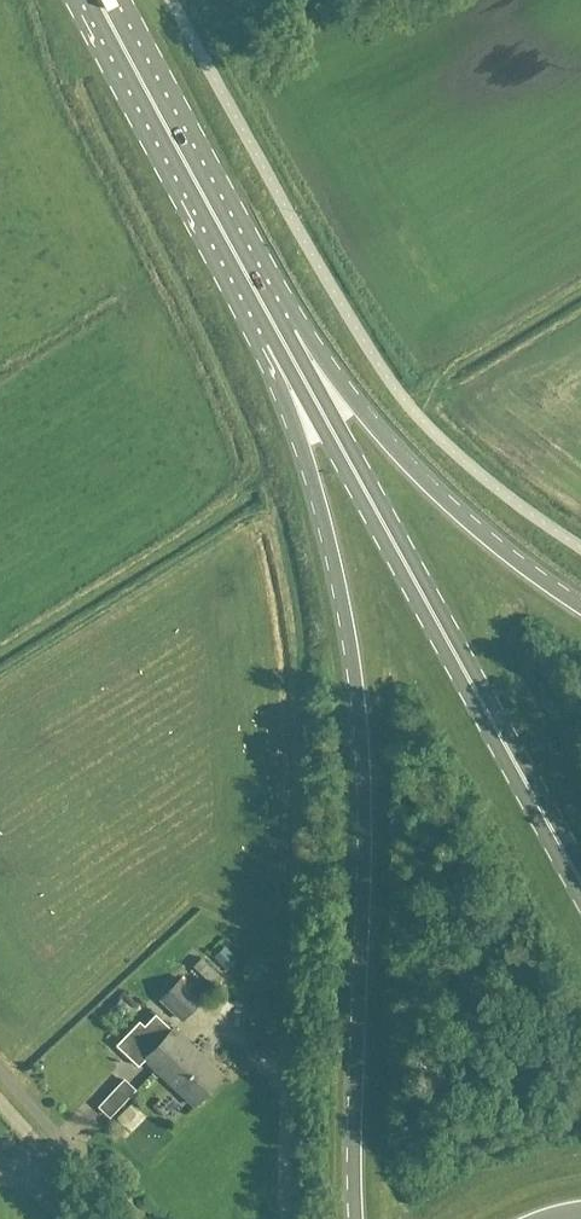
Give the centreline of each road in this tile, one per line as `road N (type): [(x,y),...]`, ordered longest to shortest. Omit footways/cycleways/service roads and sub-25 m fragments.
road 1 (primary): [(245,272),(305,448),(351,659),(352,1218)]
road 2 (primary): [(580,883),(245,272)]
road 3 (primary): [(580,602),(501,549),(435,491),(245,272)]
road 4 (primary): [(245,272),(98,0)]

